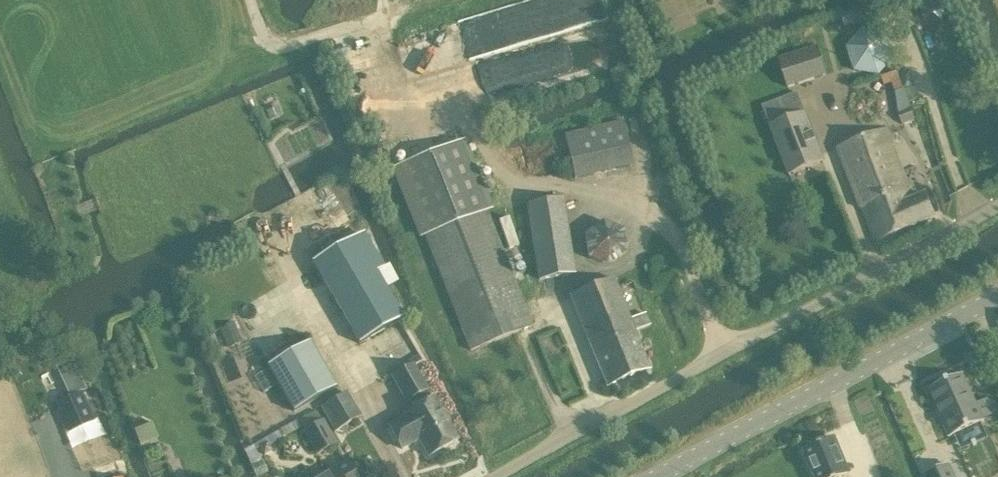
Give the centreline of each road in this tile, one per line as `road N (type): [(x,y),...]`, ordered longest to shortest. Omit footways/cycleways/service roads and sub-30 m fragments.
road 1 (track): [(607,415),(555,295),(631,265),(644,228),(632,199),(509,175),(482,140),(409,95),(385,31),(370,18),(284,45),(264,33),(251,0)]
road 2 (unclassified): [(496,476),(997,206)]
road 3 (tertiary): [(659,476),(997,294)]

